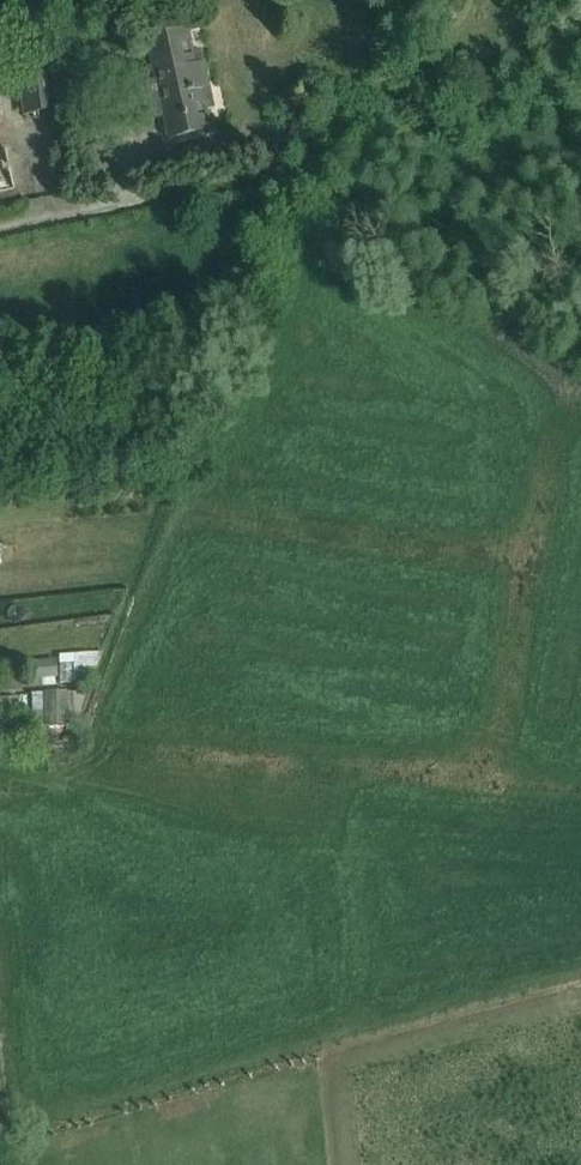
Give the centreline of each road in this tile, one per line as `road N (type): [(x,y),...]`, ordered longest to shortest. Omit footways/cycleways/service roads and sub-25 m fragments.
road 1 (track): [(0,230),(335,157),(580,86)]

